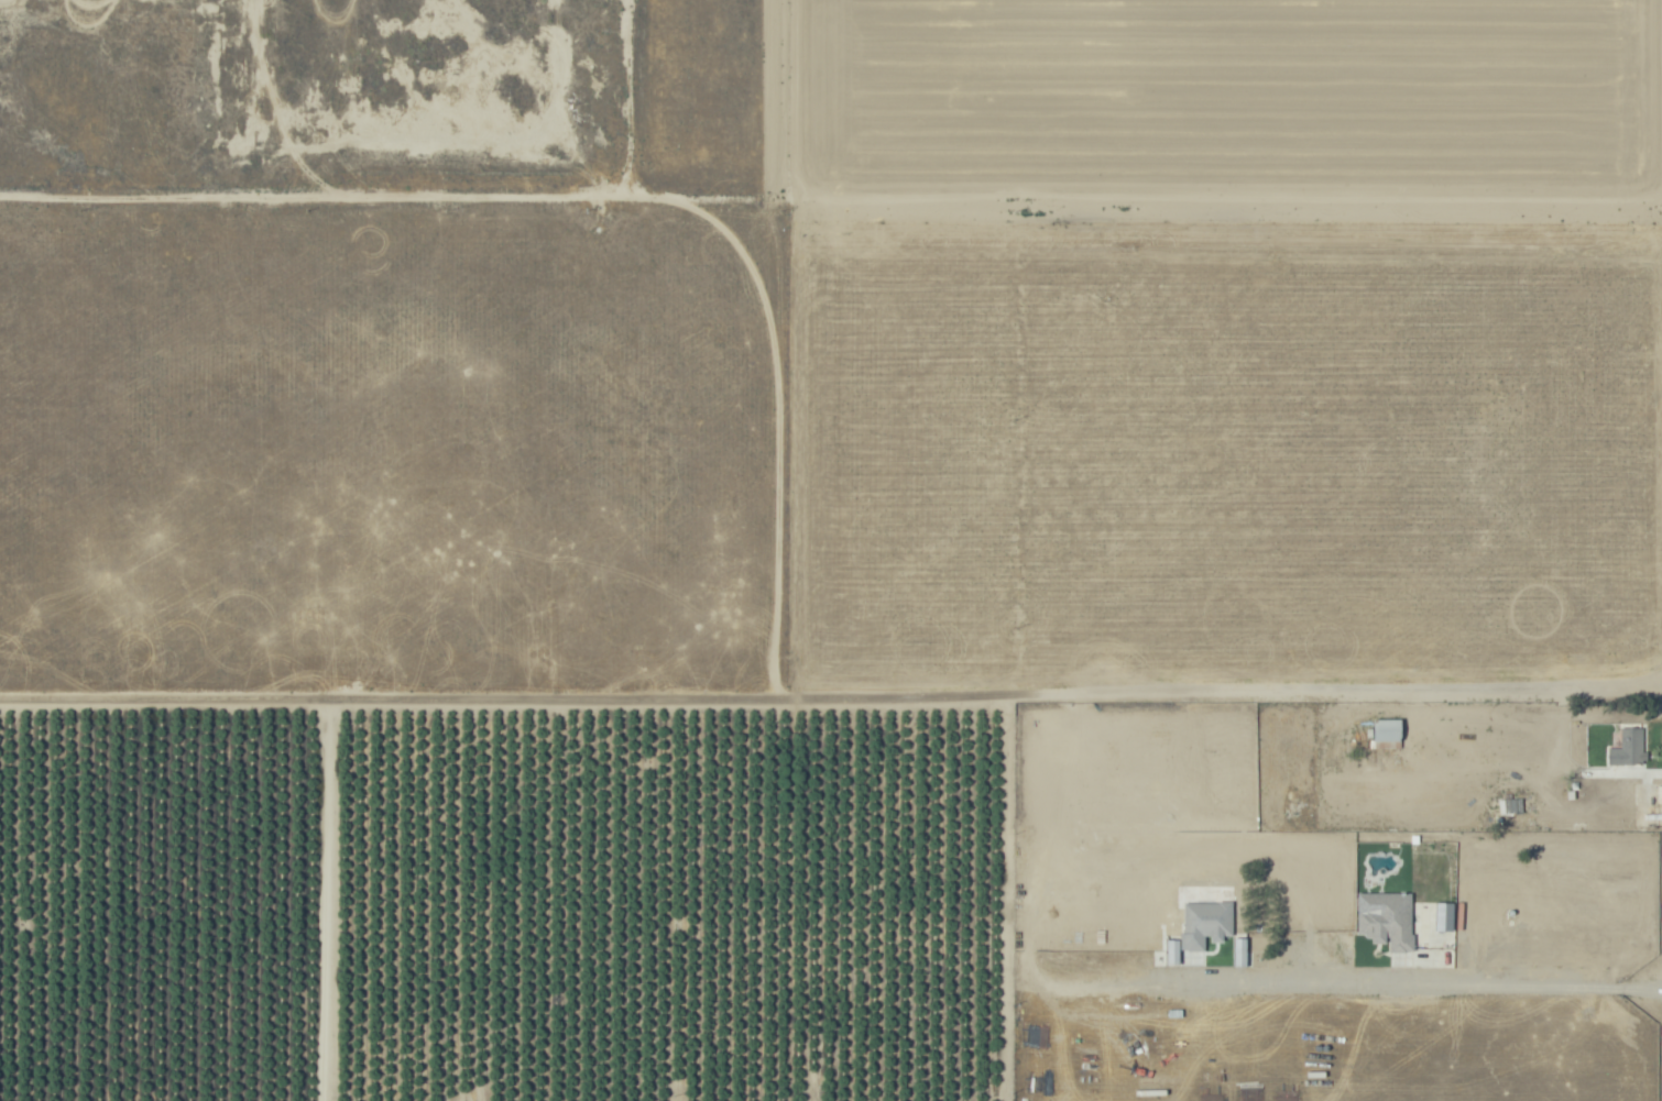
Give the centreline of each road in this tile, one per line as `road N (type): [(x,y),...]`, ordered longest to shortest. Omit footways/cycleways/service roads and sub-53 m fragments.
road 1 (track): [(1661,703),(1017,704)]

